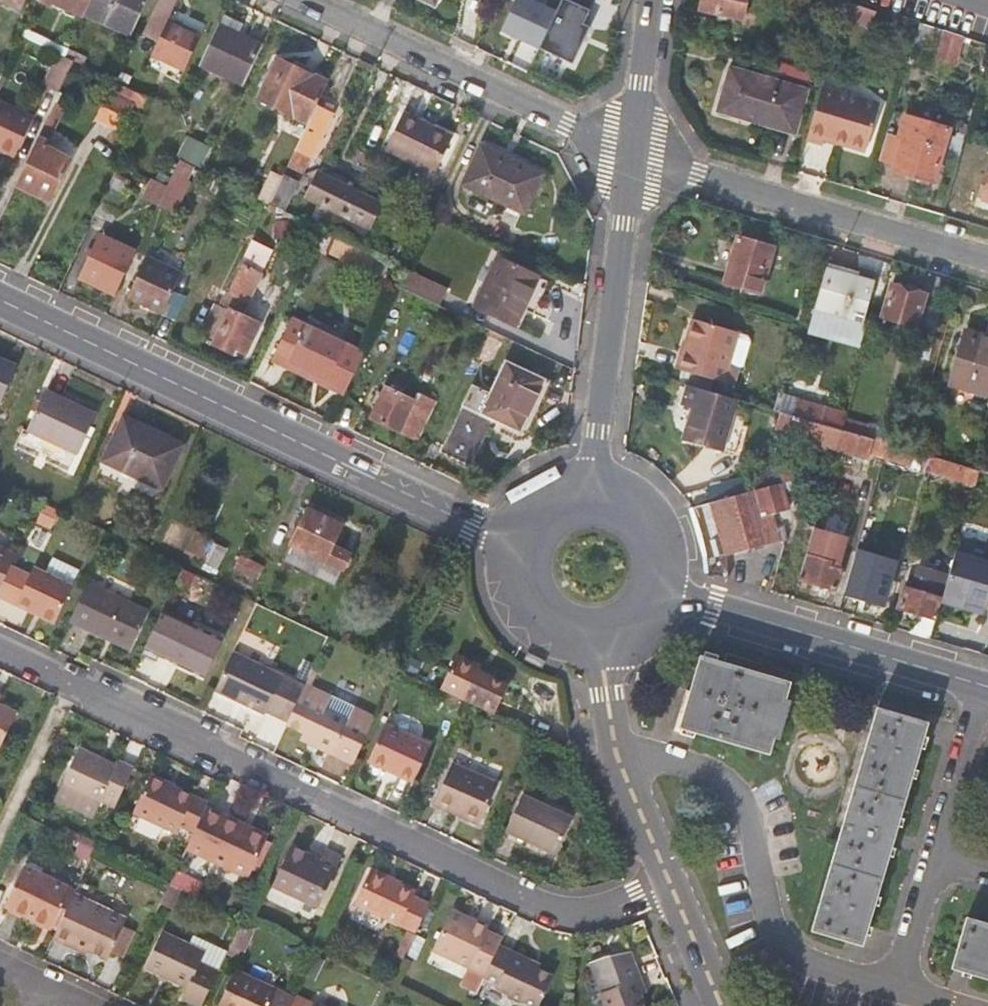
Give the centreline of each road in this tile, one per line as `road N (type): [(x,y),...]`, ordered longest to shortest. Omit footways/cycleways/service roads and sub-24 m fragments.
road 1 (residential): [(671,884),(601,910),(536,899),(0,648)]
road 2 (tertiary): [(0,298),(509,541)]
road 3 (residential): [(619,760),(671,758),(725,782),(752,817),(772,918),(788,948),(808,964),(893,988)]
road 4 (residential): [(633,155),(987,259)]
road 5 (residential): [(310,0),(633,155)]
road 6 (residential): [(633,155),(592,486)]
road 7 (tertiary): [(667,594),(986,687)]
road 8 (residential): [(986,687),(933,860)]
road 9 (tertiary): [(509,541),(507,590),(517,613),(554,645),(602,651)]
road 10 (residential): [(649,0),(633,155)]
road 11 (tertiary): [(667,594),(671,564),(646,509),(592,486)]
road 12 (residential): [(619,760),(671,884)]
road 13 (residential): [(933,860),(893,988)]
road 14 (residential): [(671,884),(721,1005)]

